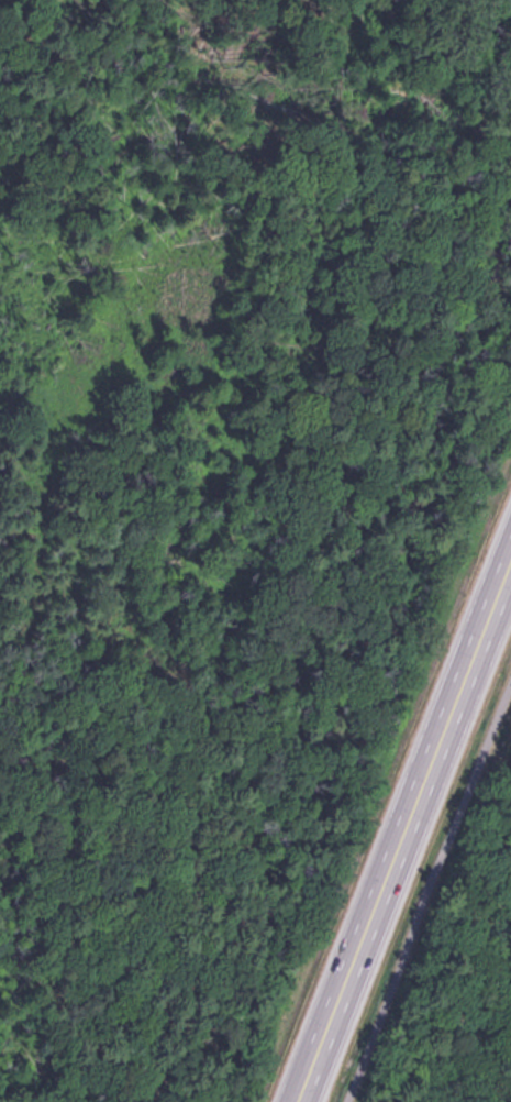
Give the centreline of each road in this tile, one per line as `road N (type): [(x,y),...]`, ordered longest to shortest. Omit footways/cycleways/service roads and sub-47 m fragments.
road 1 (primary): [(331,1033),(510,571)]

